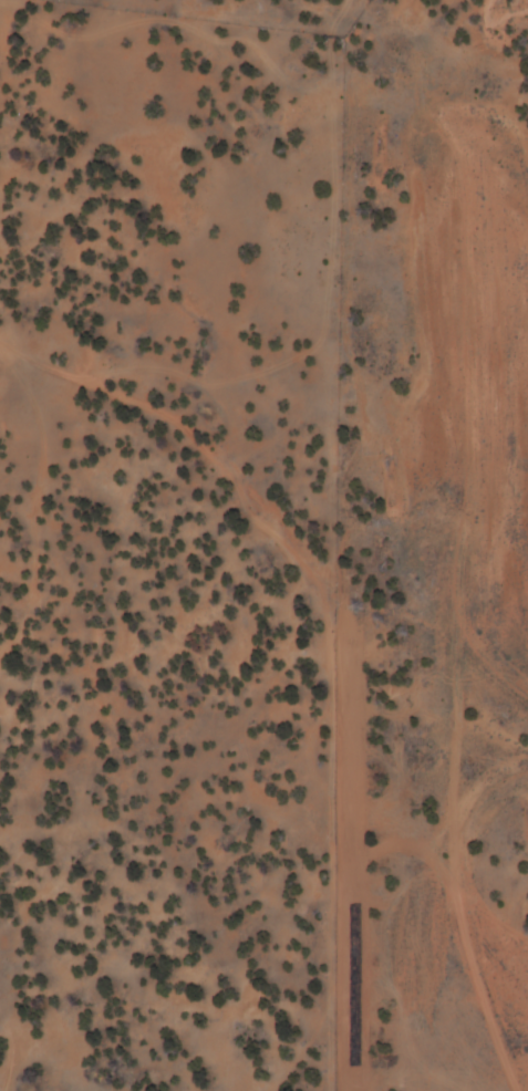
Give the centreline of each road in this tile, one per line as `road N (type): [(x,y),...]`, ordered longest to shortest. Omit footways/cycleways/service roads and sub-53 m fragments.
road 1 (track): [(527,699),(441,640),(84,344)]
road 2 (track): [(0,275),(84,344),(99,495),(76,596),(0,703)]
road 3 (track): [(0,969),(55,1090)]

